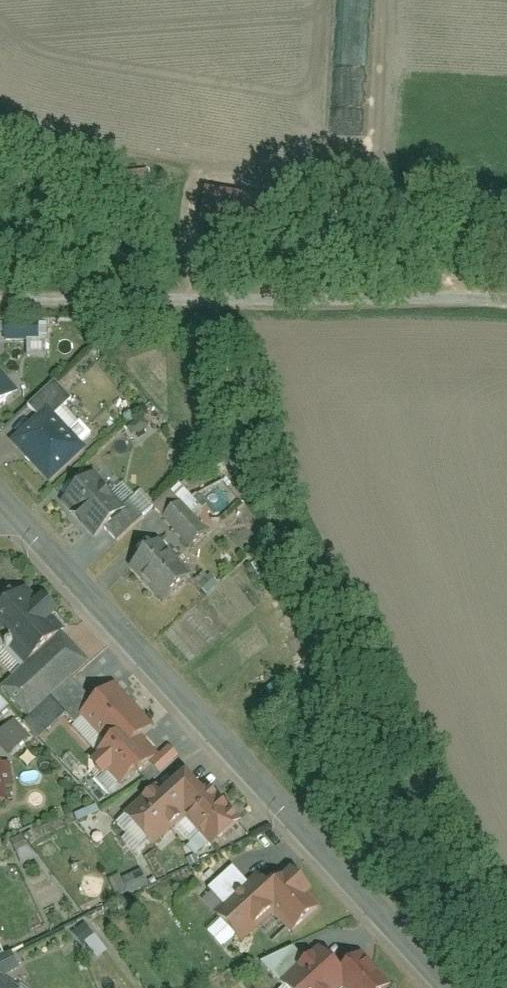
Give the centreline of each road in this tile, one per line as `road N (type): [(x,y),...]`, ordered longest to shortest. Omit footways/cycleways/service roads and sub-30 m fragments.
road 1 (residential): [(0,494),(443,987)]
road 2 (residential): [(0,297),(440,283),(506,296)]

